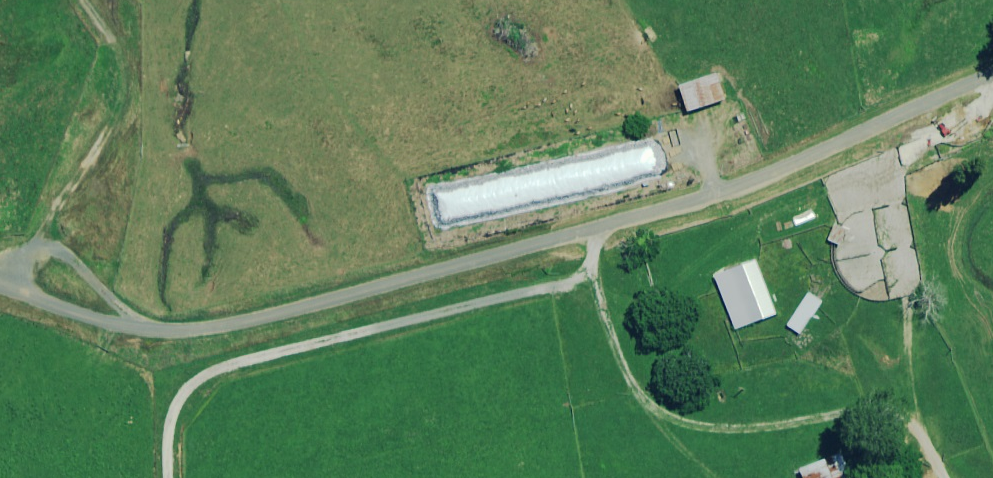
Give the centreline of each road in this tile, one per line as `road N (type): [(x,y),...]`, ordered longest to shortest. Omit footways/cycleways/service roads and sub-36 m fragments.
road 1 (unclassified): [(0,291),(162,338),(252,328),(777,178),(992,87)]
road 2 (track): [(944,477),(928,433),(875,404),(762,427),(702,425),(643,396),(587,273),(593,230)]
road 3 (track): [(179,477),(180,425),(228,377),(587,273)]

